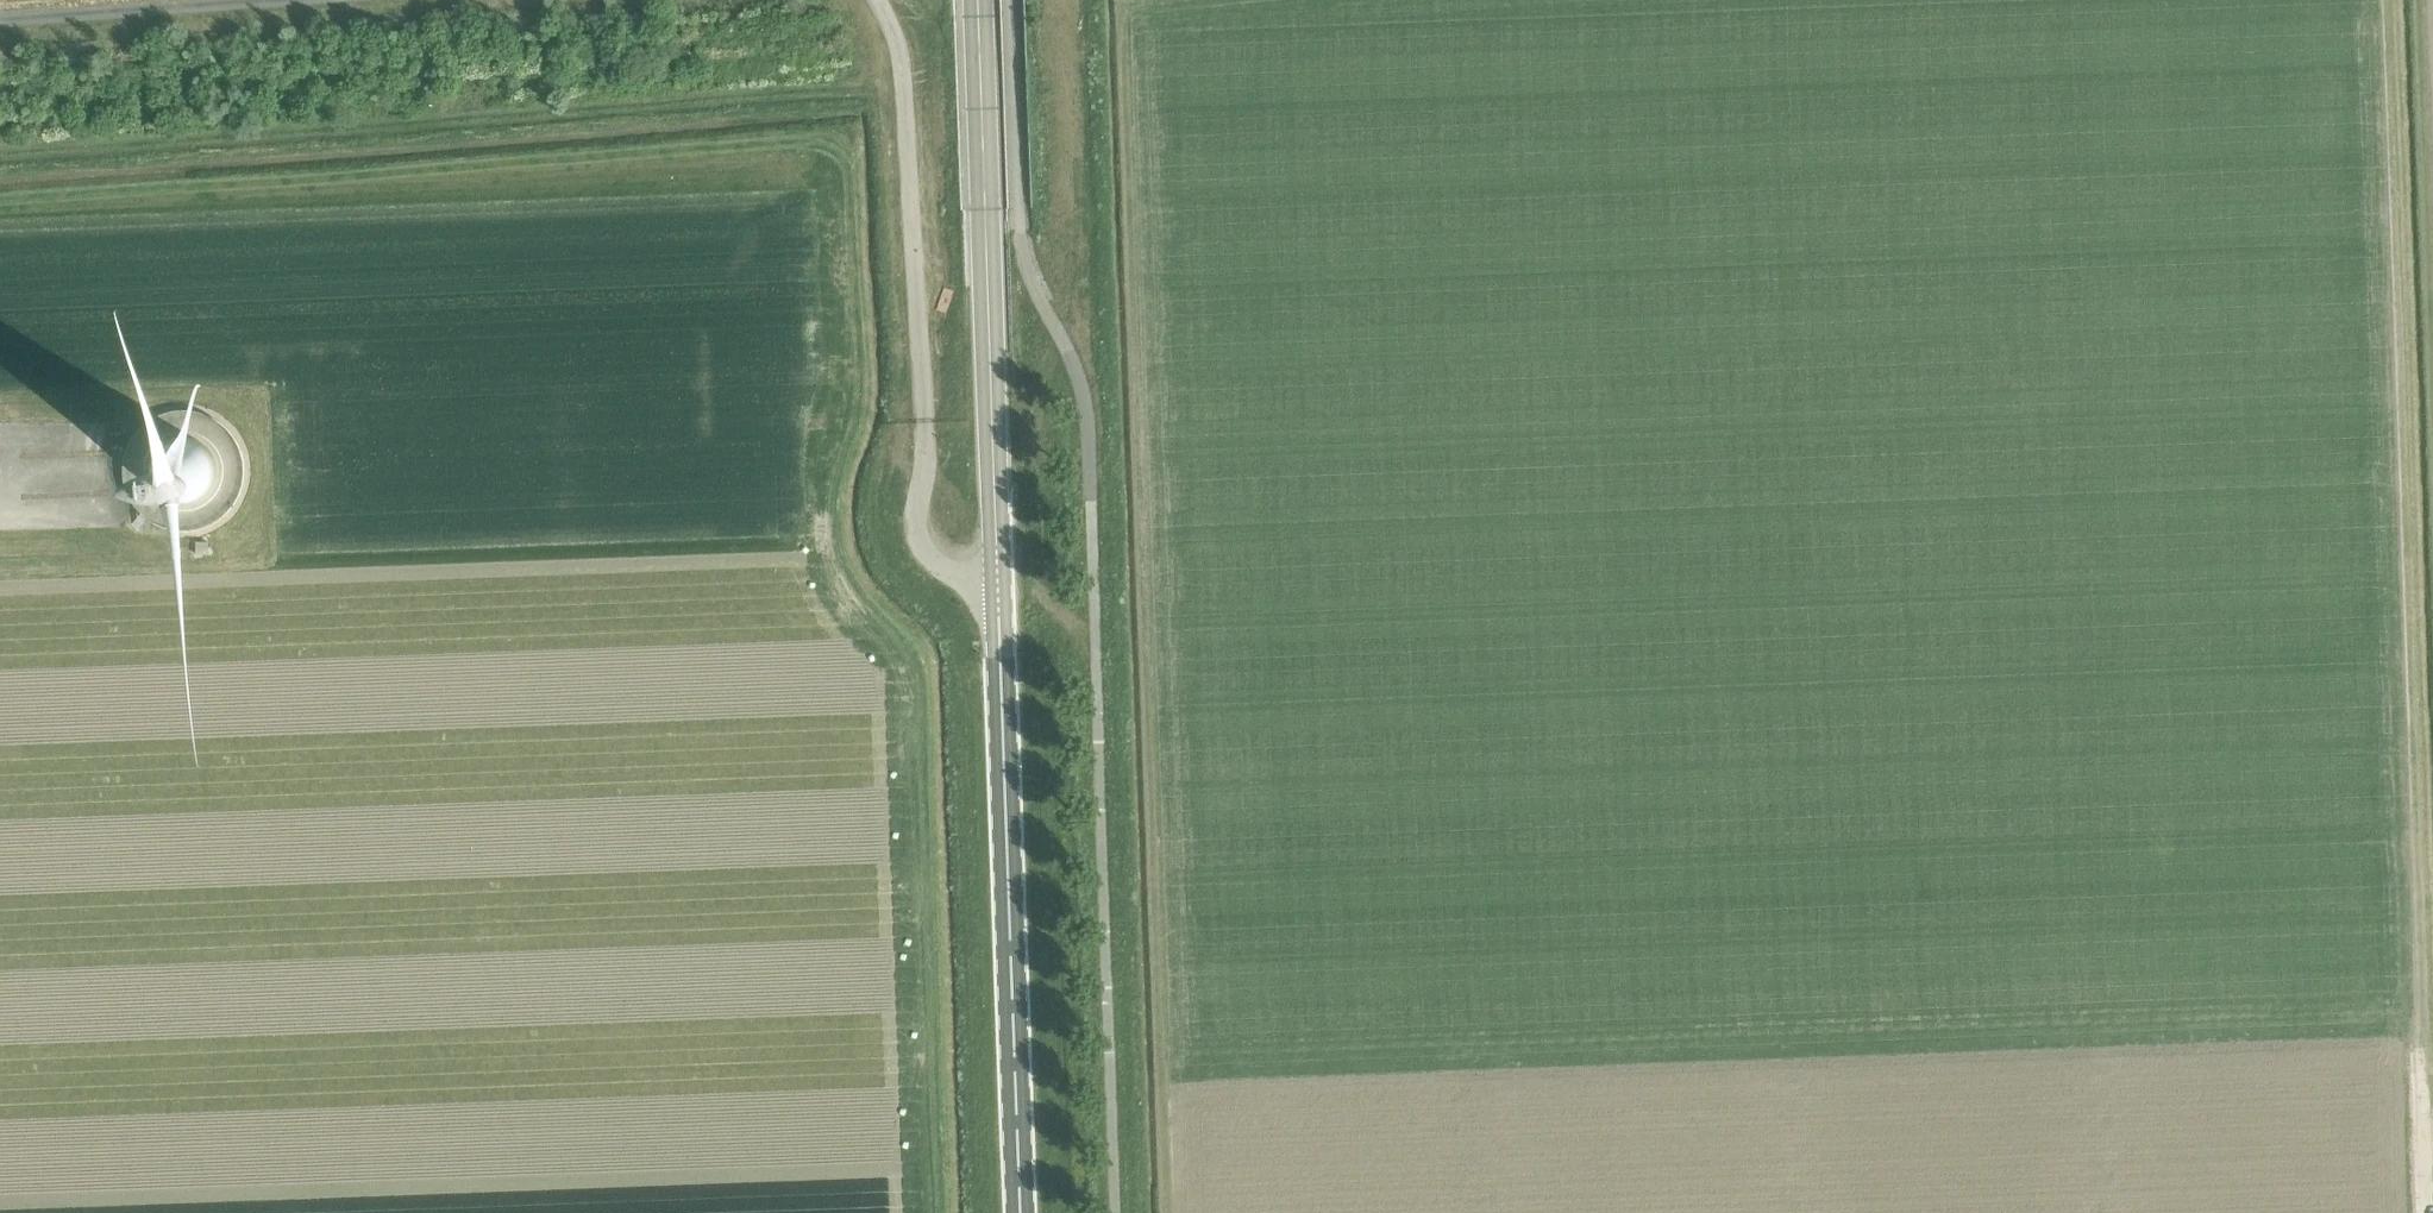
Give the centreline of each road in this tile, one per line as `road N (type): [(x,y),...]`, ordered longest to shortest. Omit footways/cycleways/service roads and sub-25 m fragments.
road 1 (secondary): [(1020,1212),(978,0)]
road 2 (track): [(2421,1128),(2387,0)]

